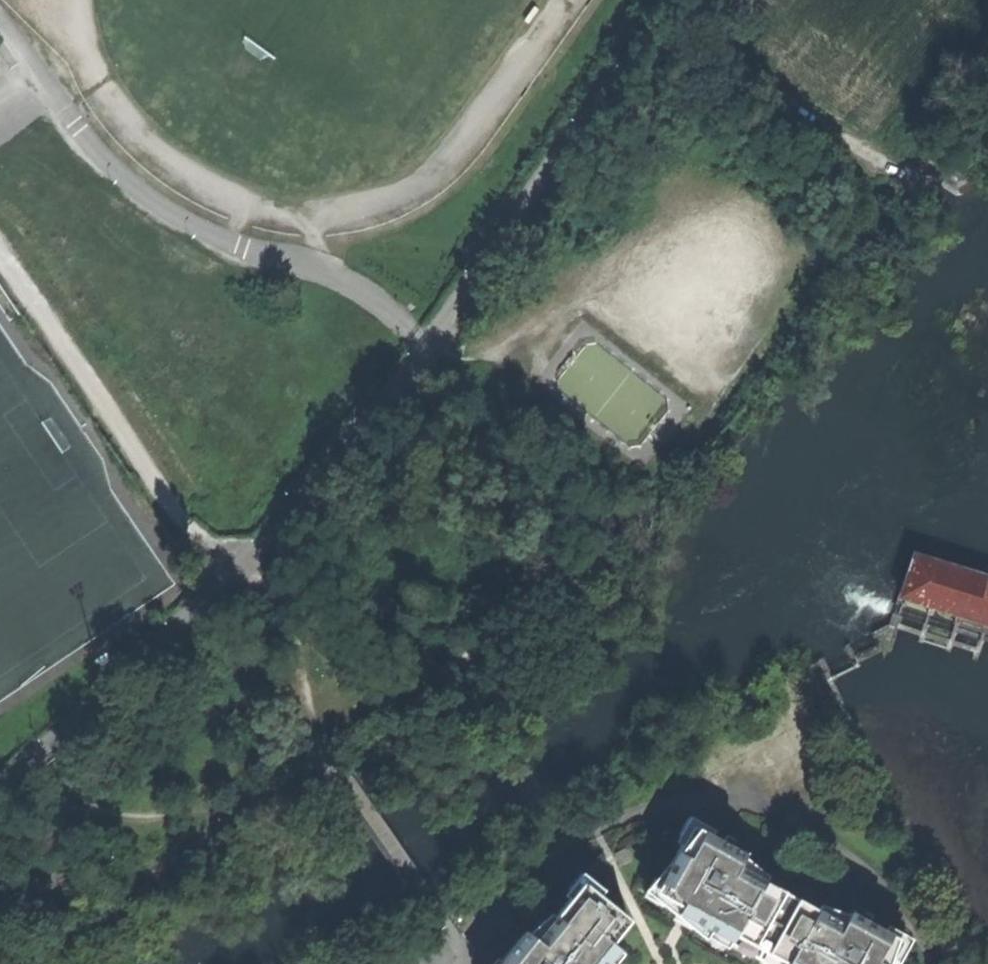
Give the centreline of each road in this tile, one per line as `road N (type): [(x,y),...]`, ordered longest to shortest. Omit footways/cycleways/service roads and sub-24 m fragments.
road 1 (track): [(254,564),(428,343),(671,0)]
road 2 (track): [(0,795),(254,564)]

